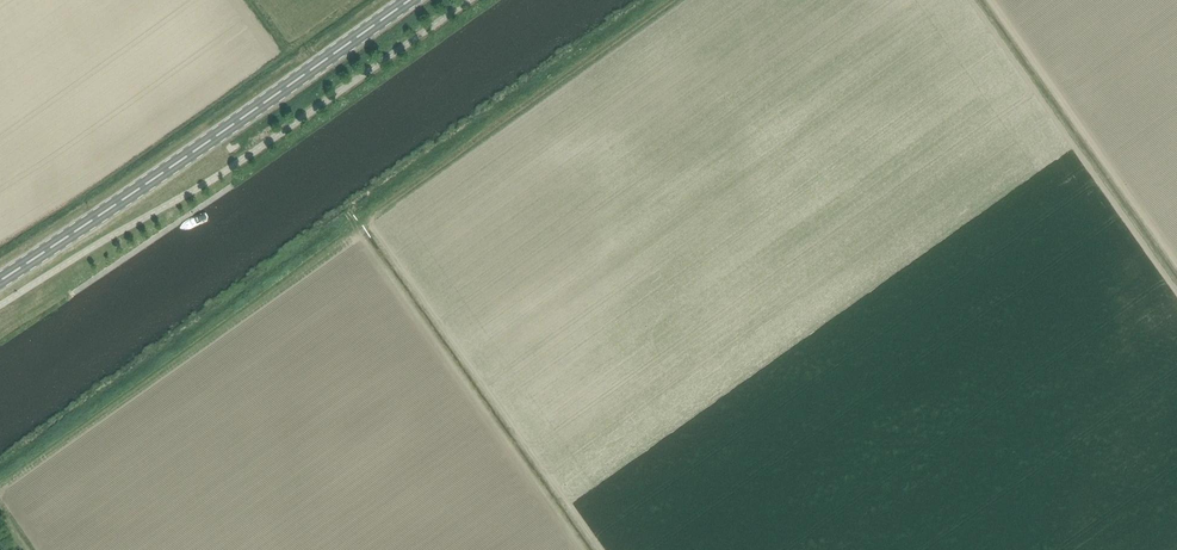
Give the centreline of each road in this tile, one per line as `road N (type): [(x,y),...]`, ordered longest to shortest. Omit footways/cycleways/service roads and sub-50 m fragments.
road 1 (primary): [(0,280),(410,0)]

